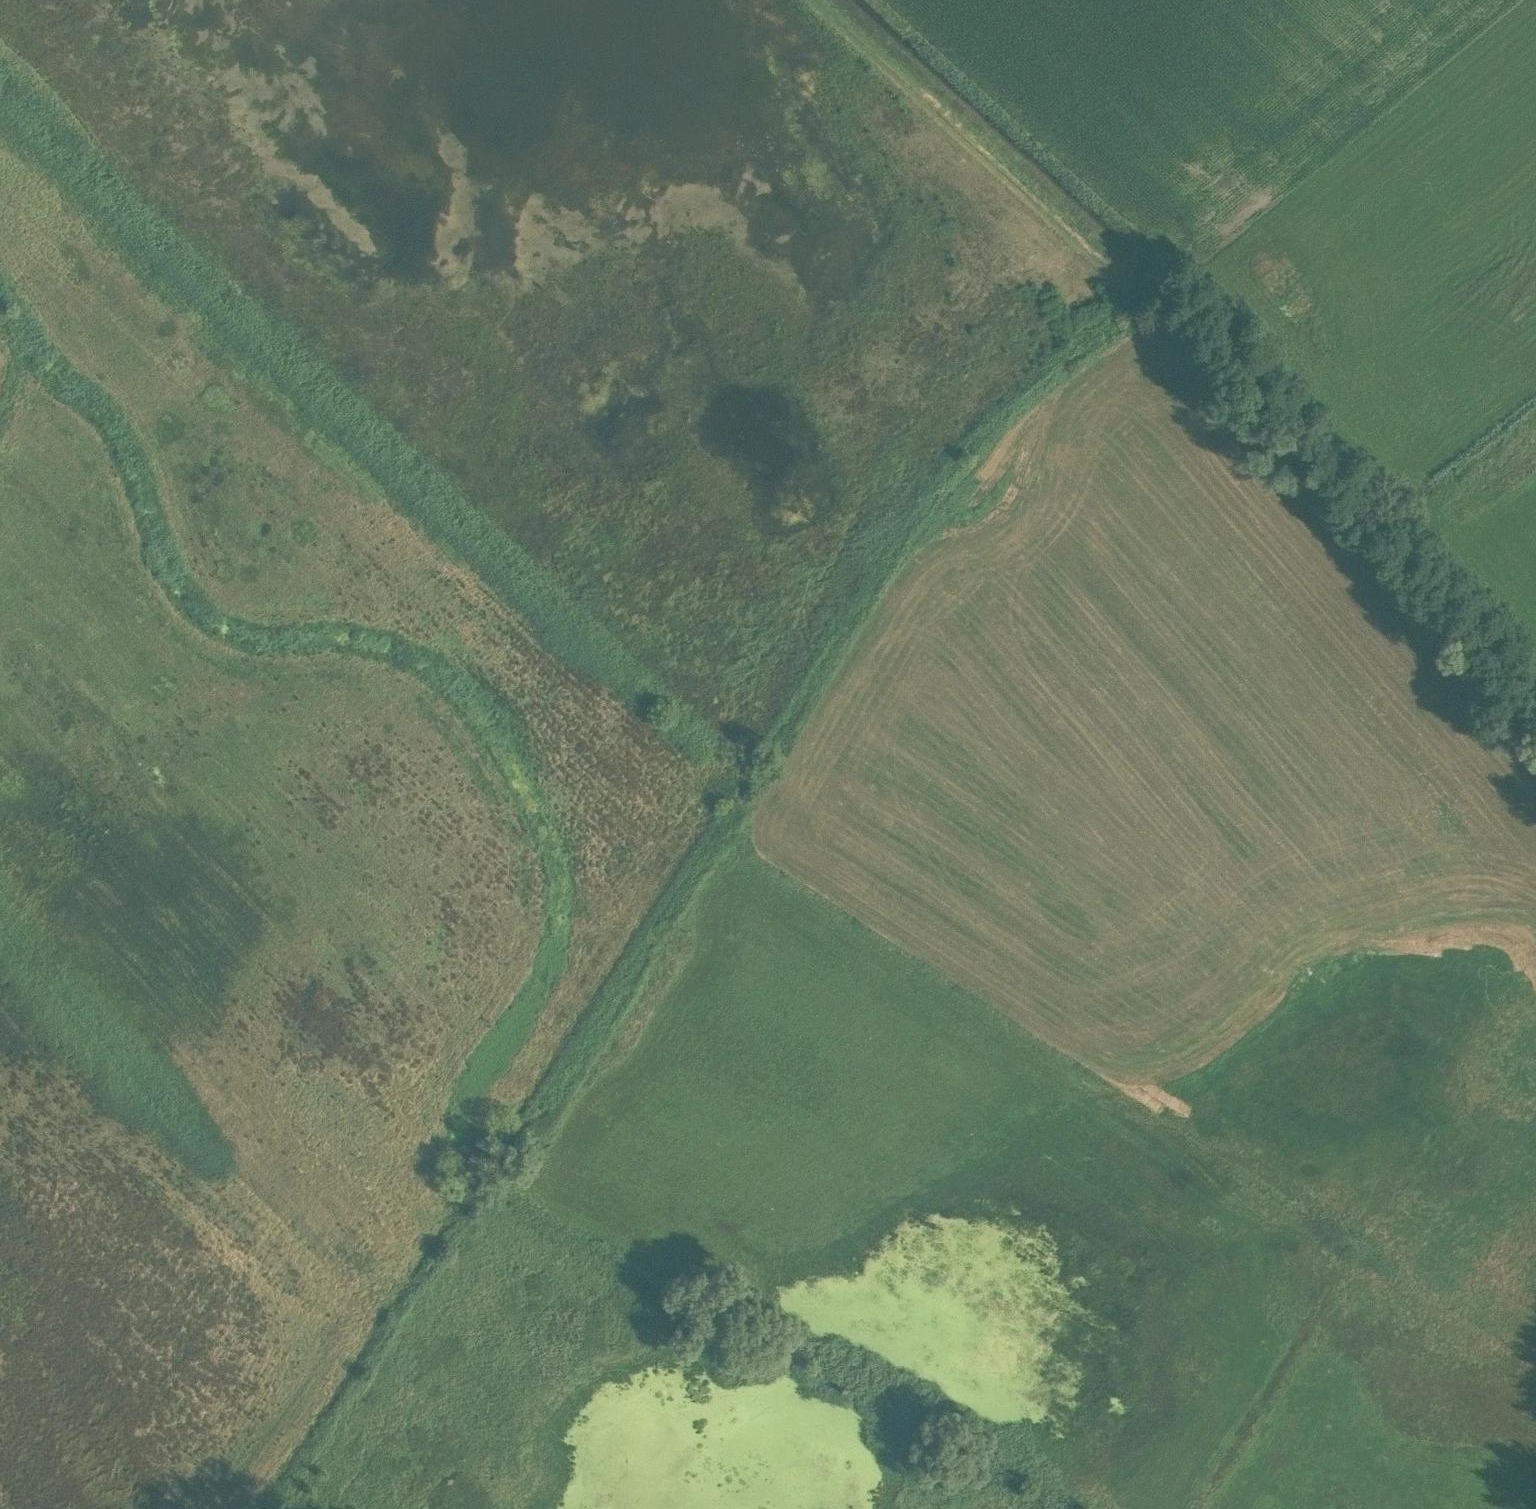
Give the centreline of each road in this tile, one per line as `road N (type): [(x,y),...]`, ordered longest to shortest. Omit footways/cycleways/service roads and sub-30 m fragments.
road 1 (track): [(1535,745),(1162,319)]

